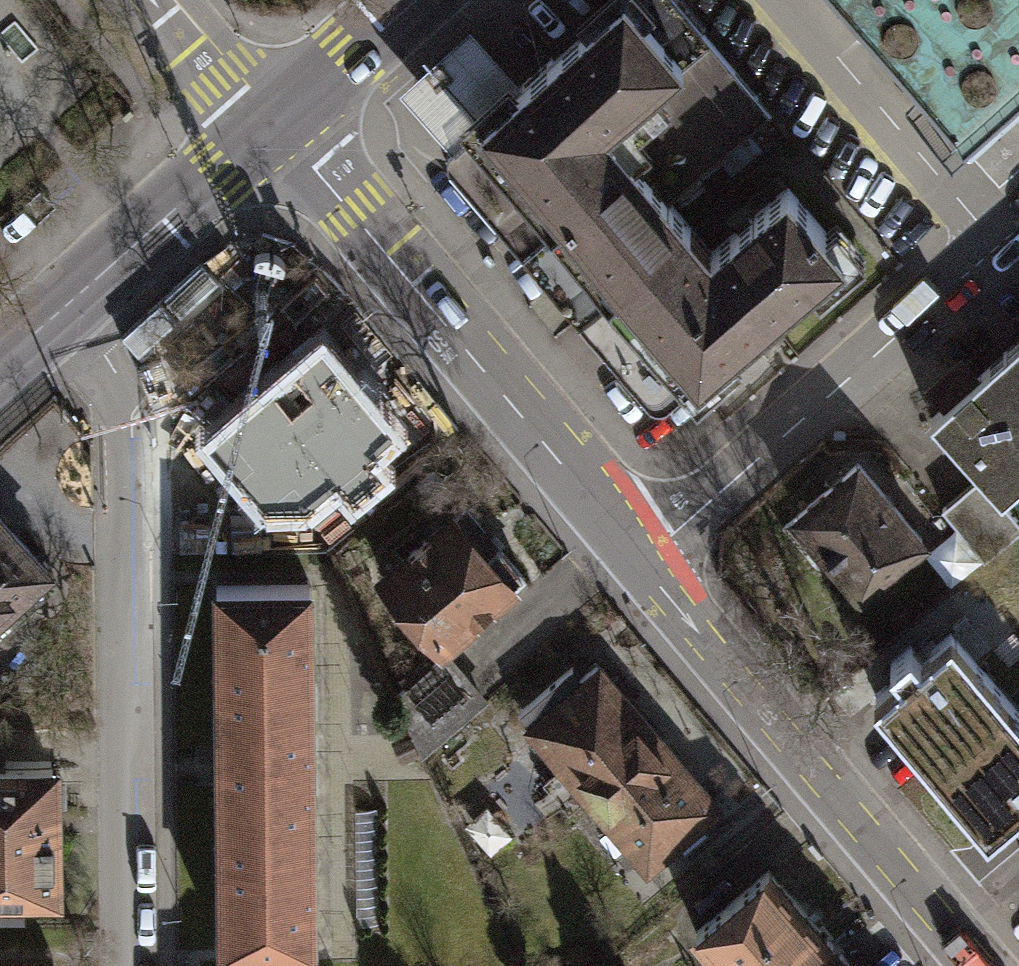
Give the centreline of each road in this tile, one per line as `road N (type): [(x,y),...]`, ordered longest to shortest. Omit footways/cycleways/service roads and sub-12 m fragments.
road 1 (residential): [(55,315),(131,426),(137,965)]
road 2 (residential): [(276,121),(641,560)]
road 3 (residential): [(641,560),(981,965)]
road 4 (residential): [(641,560),(1018,227)]
road 5 (primary): [(55,315),(276,121)]
road 6 (primary): [(276,121),(416,0)]
road 7 (residential): [(174,0),(276,121)]

